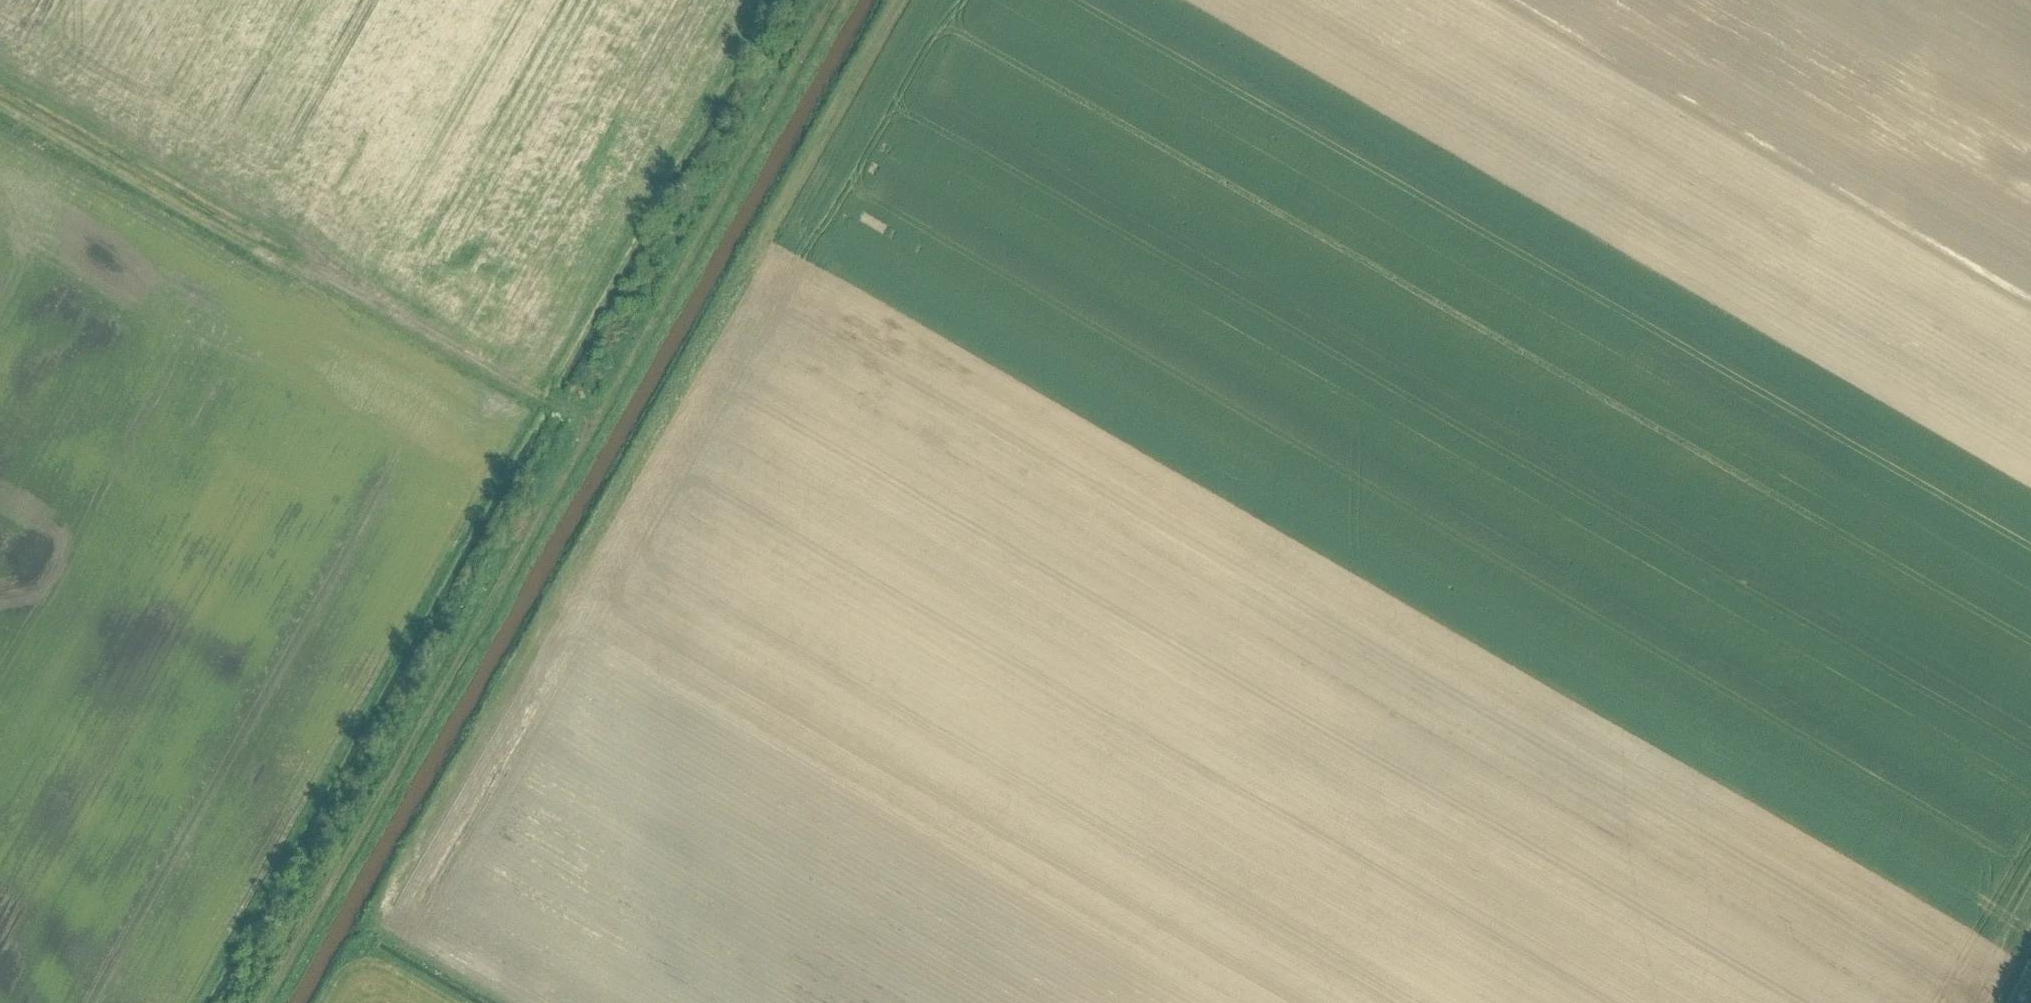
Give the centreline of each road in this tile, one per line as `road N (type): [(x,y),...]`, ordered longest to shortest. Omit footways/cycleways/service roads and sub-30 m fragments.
road 1 (track): [(0,106),(268,259)]

